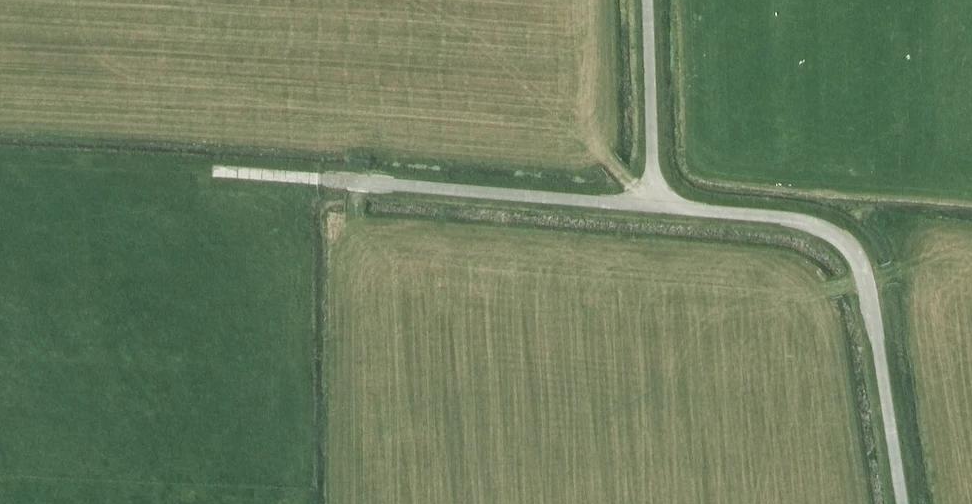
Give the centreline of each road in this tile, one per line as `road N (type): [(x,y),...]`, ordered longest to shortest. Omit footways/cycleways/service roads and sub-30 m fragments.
road 1 (track): [(902,503),(868,282),(836,236),(781,219),(317,179)]
road 2 (track): [(647,0),(654,207)]

